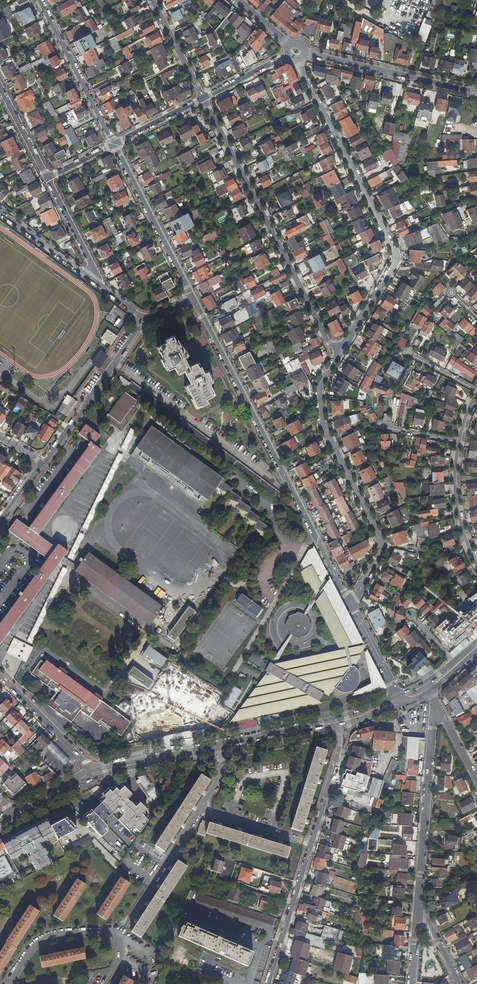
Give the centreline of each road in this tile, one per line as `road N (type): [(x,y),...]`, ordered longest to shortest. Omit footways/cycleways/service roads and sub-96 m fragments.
road 1 (residential): [(219,747),(219,782),(117,934),(46,935),(6,983)]
road 2 (residential): [(191,296),(352,606)]
road 3 (residential): [(340,350),(396,255),(298,60)]
road 4 (residential): [(340,350),(329,343),(203,98)]
road 5 (residential): [(352,606),(382,545),(323,423),(320,390),(340,350)]
road 6 (residential): [(268,983),(337,762),(336,725)]
road 7 (residential): [(435,702),(418,907)]
road 8 (residential): [(476,391),(455,480),(476,565)]
road 9 (tertiary): [(304,53),(476,93)]
road 10 (residential): [(45,463),(144,319)]
road 11 (residential): [(113,145),(191,296)]
road 12 (residential): [(40,0),(113,145)]
road 13 (residential): [(90,768),(0,674)]

